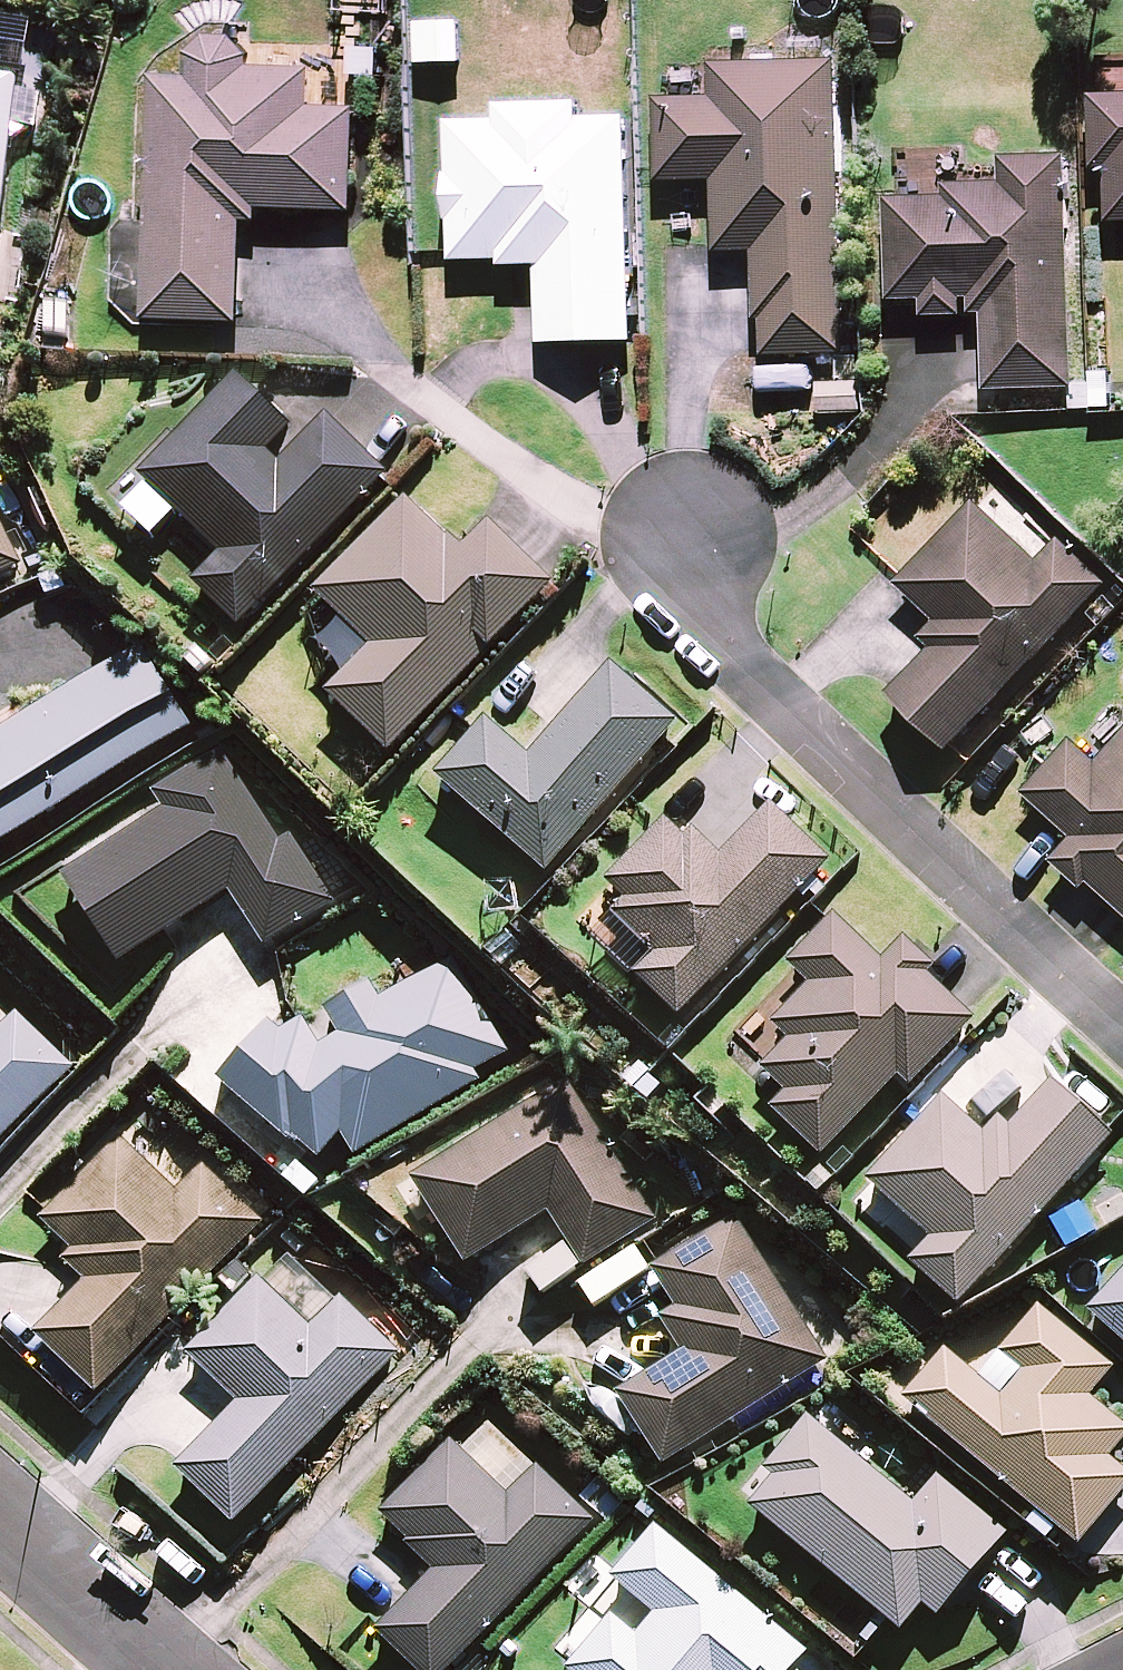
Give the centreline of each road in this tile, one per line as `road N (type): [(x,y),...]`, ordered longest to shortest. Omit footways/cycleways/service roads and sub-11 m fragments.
road 1 (residential): [(1122,1023),(707,631),(690,539)]
road 2 (residential): [(167,1669),(0,1521)]

